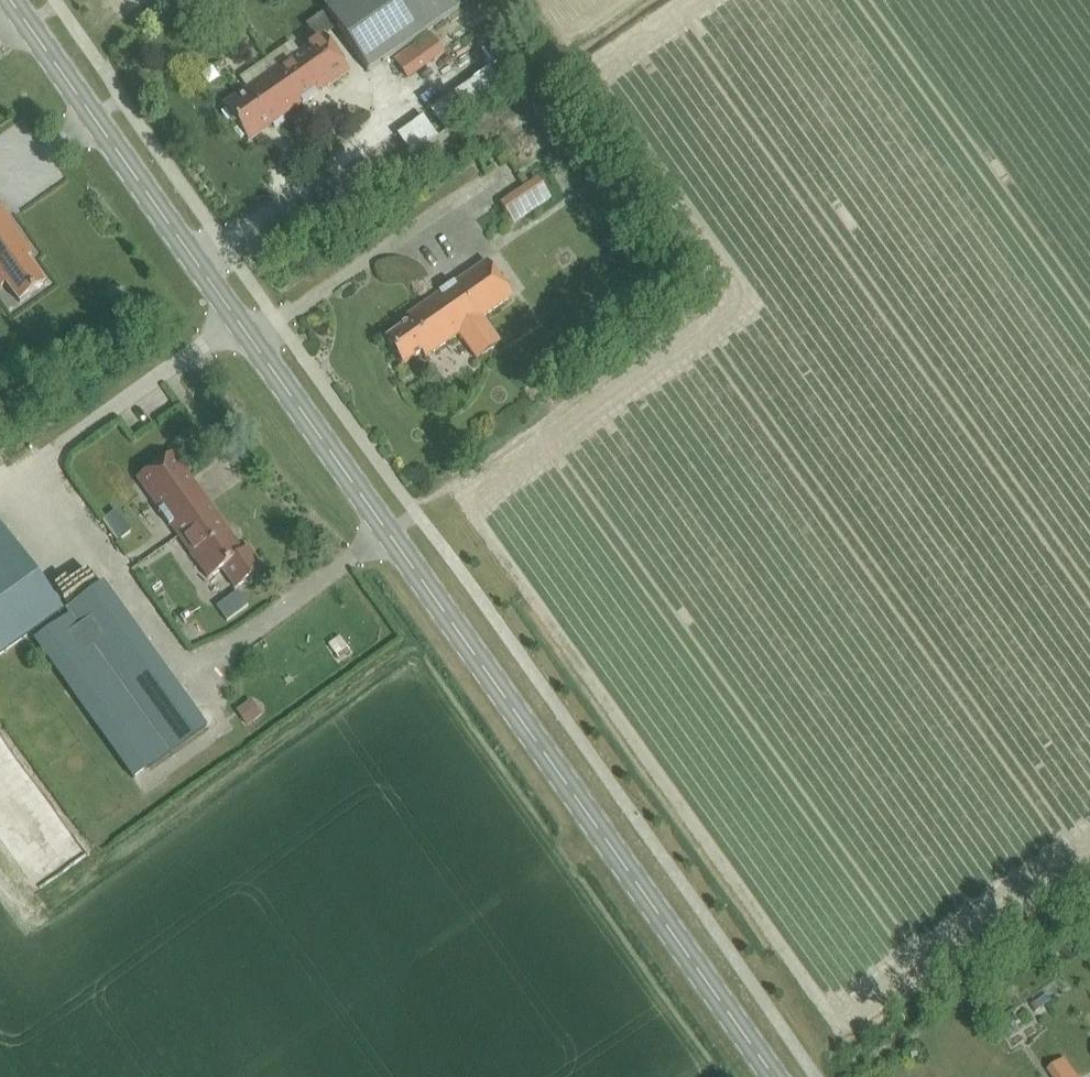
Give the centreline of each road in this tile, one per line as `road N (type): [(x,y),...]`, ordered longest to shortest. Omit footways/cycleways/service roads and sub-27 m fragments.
road 1 (secondary): [(775,1076),(10,0)]

